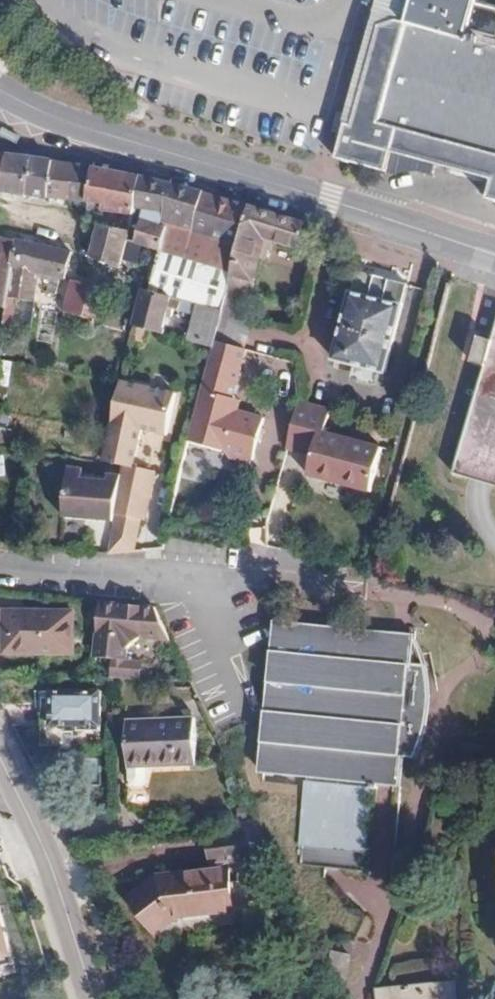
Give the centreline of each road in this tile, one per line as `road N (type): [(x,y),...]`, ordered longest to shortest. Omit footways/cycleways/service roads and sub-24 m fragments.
road 1 (tertiary): [(494,254),(38,113),(0,93)]
road 2 (residential): [(367,591),(262,574),(138,580),(0,566)]
road 3 (residential): [(90,998),(38,839),(0,761)]

